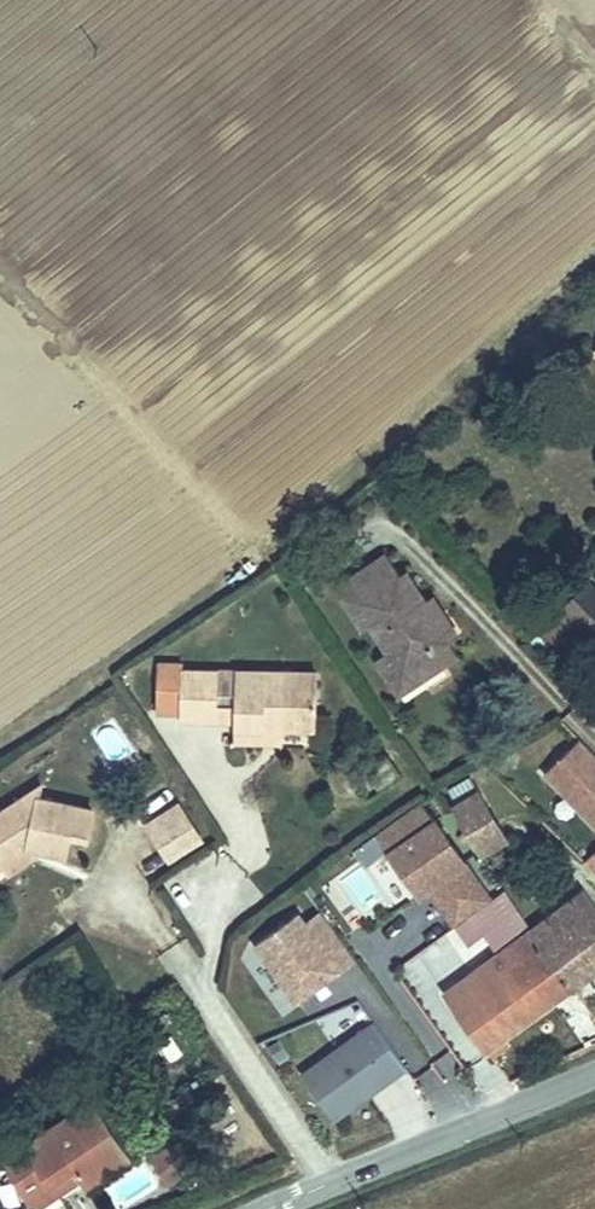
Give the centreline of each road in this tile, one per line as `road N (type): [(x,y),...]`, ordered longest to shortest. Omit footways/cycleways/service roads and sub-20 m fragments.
road 1 (residential): [(275,1208),(594,1075)]

